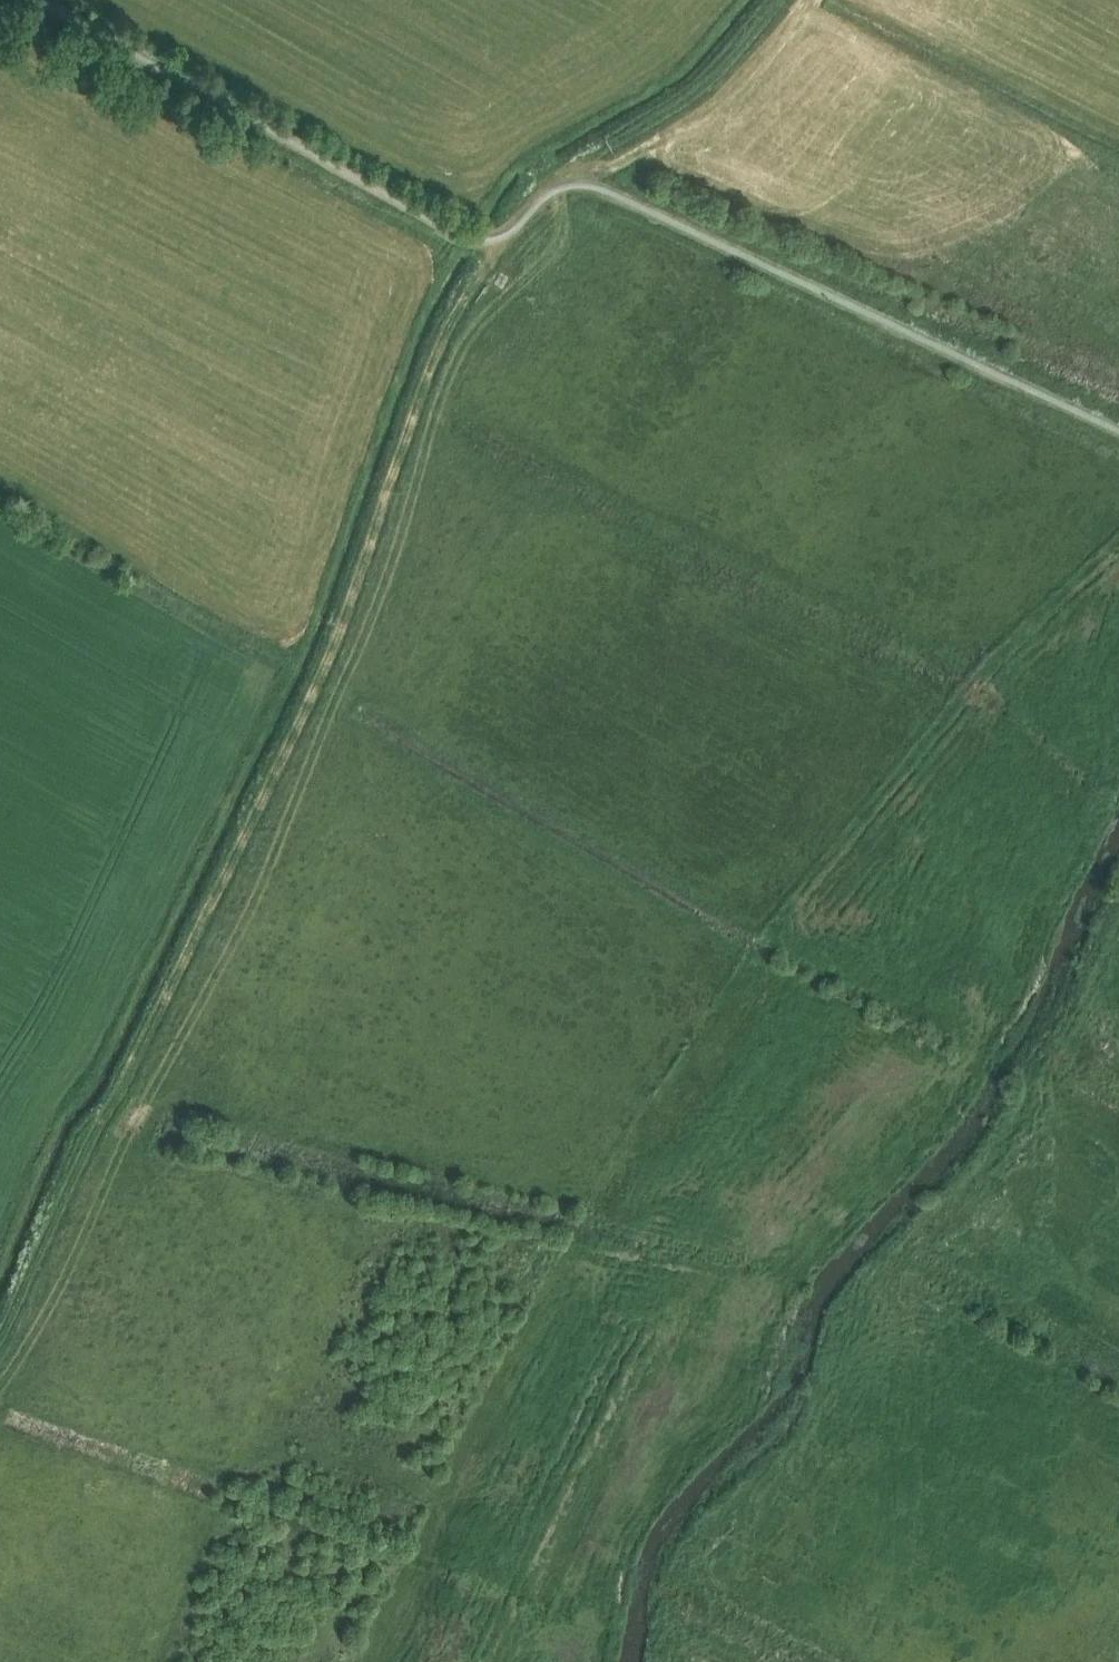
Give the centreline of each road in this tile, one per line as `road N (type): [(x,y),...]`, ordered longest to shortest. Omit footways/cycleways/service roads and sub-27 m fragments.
road 1 (track): [(484,240),(485,260),(436,338),(326,656),(165,999),(51,1203),(0,1335)]
road 2 (track): [(571,186),(570,171),(583,160),(707,84),(782,0)]

